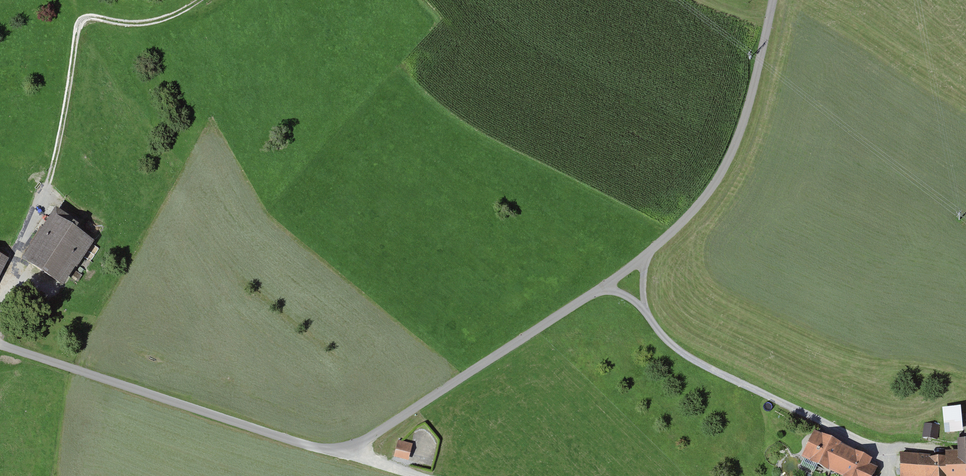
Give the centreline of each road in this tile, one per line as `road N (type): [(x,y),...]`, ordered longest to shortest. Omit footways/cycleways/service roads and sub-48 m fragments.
road 1 (unclassified): [(342,450),(604,287),(672,233),(725,166),(772,0)]
road 2 (track): [(646,256),(645,312),(664,338),(883,452),(892,475)]
road 3 (unclassified): [(342,450),(311,447),(0,344)]
road 4 (track): [(200,0),(146,25),(83,20),(42,197)]

